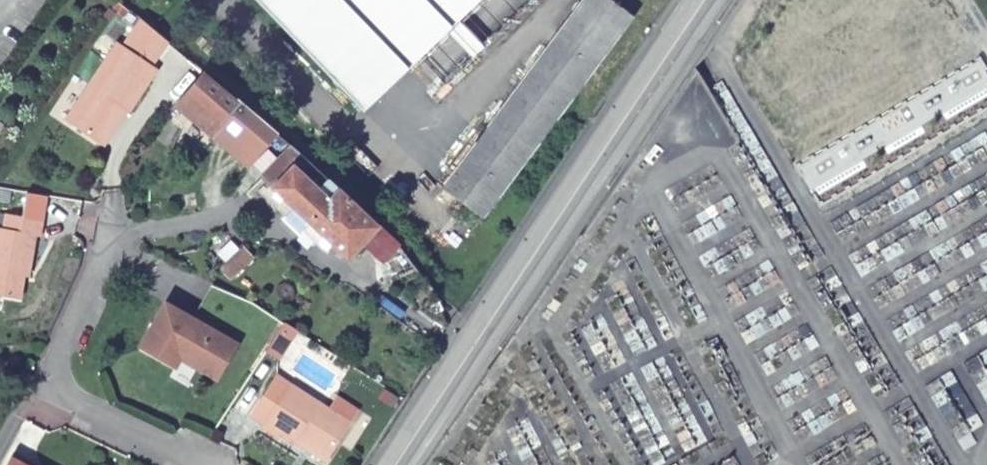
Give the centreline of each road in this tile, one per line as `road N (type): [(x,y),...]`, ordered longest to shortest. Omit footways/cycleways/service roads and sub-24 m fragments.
road 1 (tertiary): [(703,0),(395,464)]
road 2 (residential): [(186,464),(95,421),(69,390),(72,364),(140,238)]

